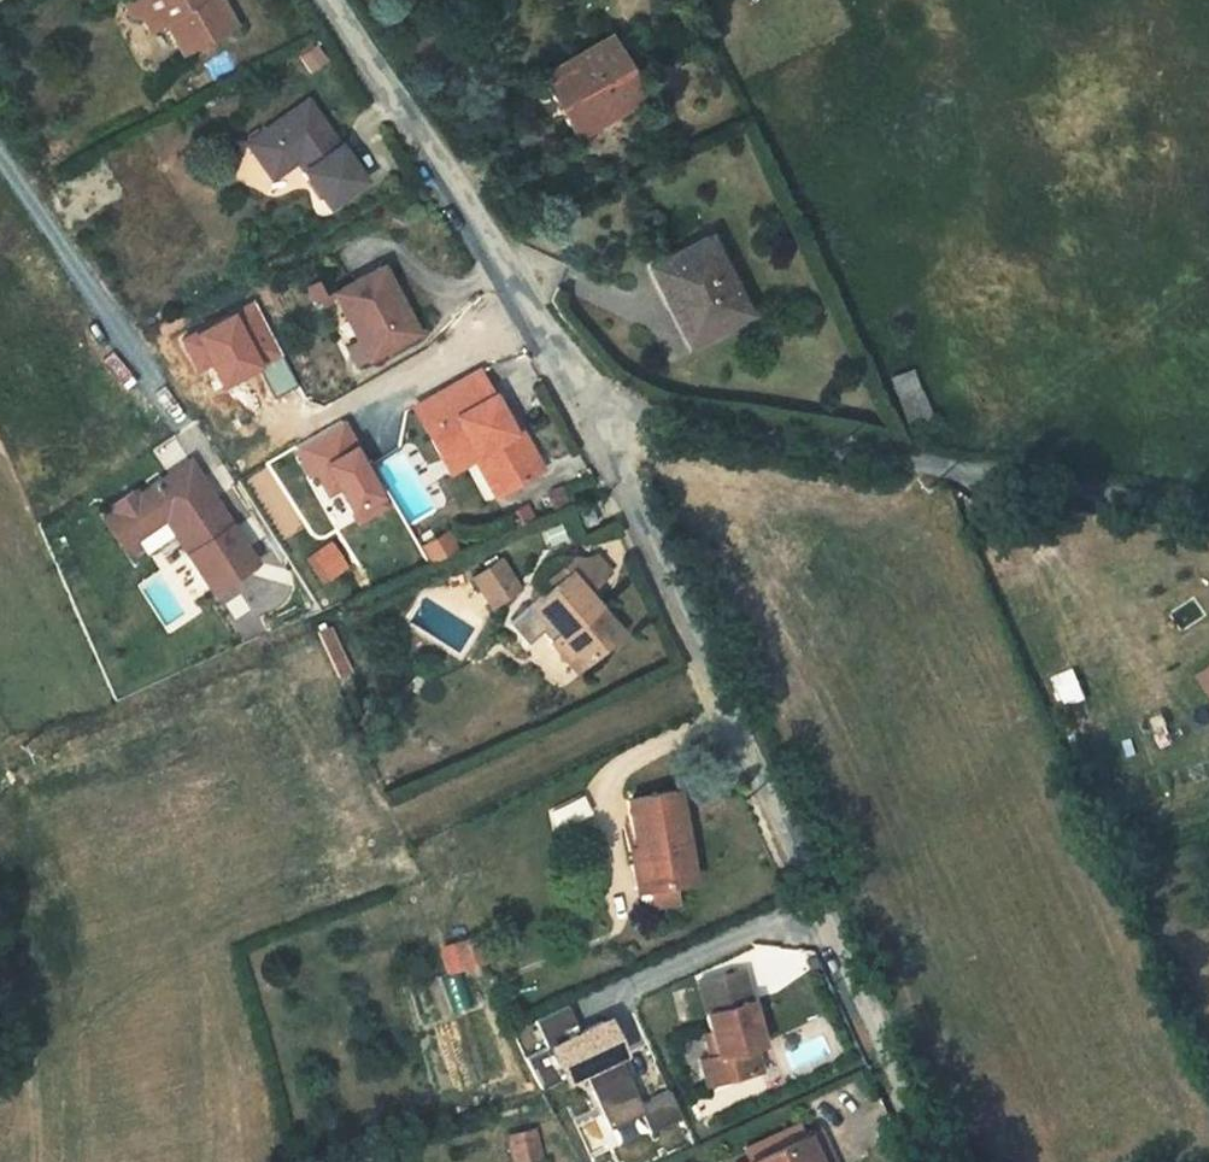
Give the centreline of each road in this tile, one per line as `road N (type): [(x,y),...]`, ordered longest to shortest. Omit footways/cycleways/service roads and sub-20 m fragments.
road 1 (residential): [(593,410),(937,1161)]
road 2 (residential): [(593,410),(1208,514)]
road 3 (residential): [(333,0),(593,410)]

